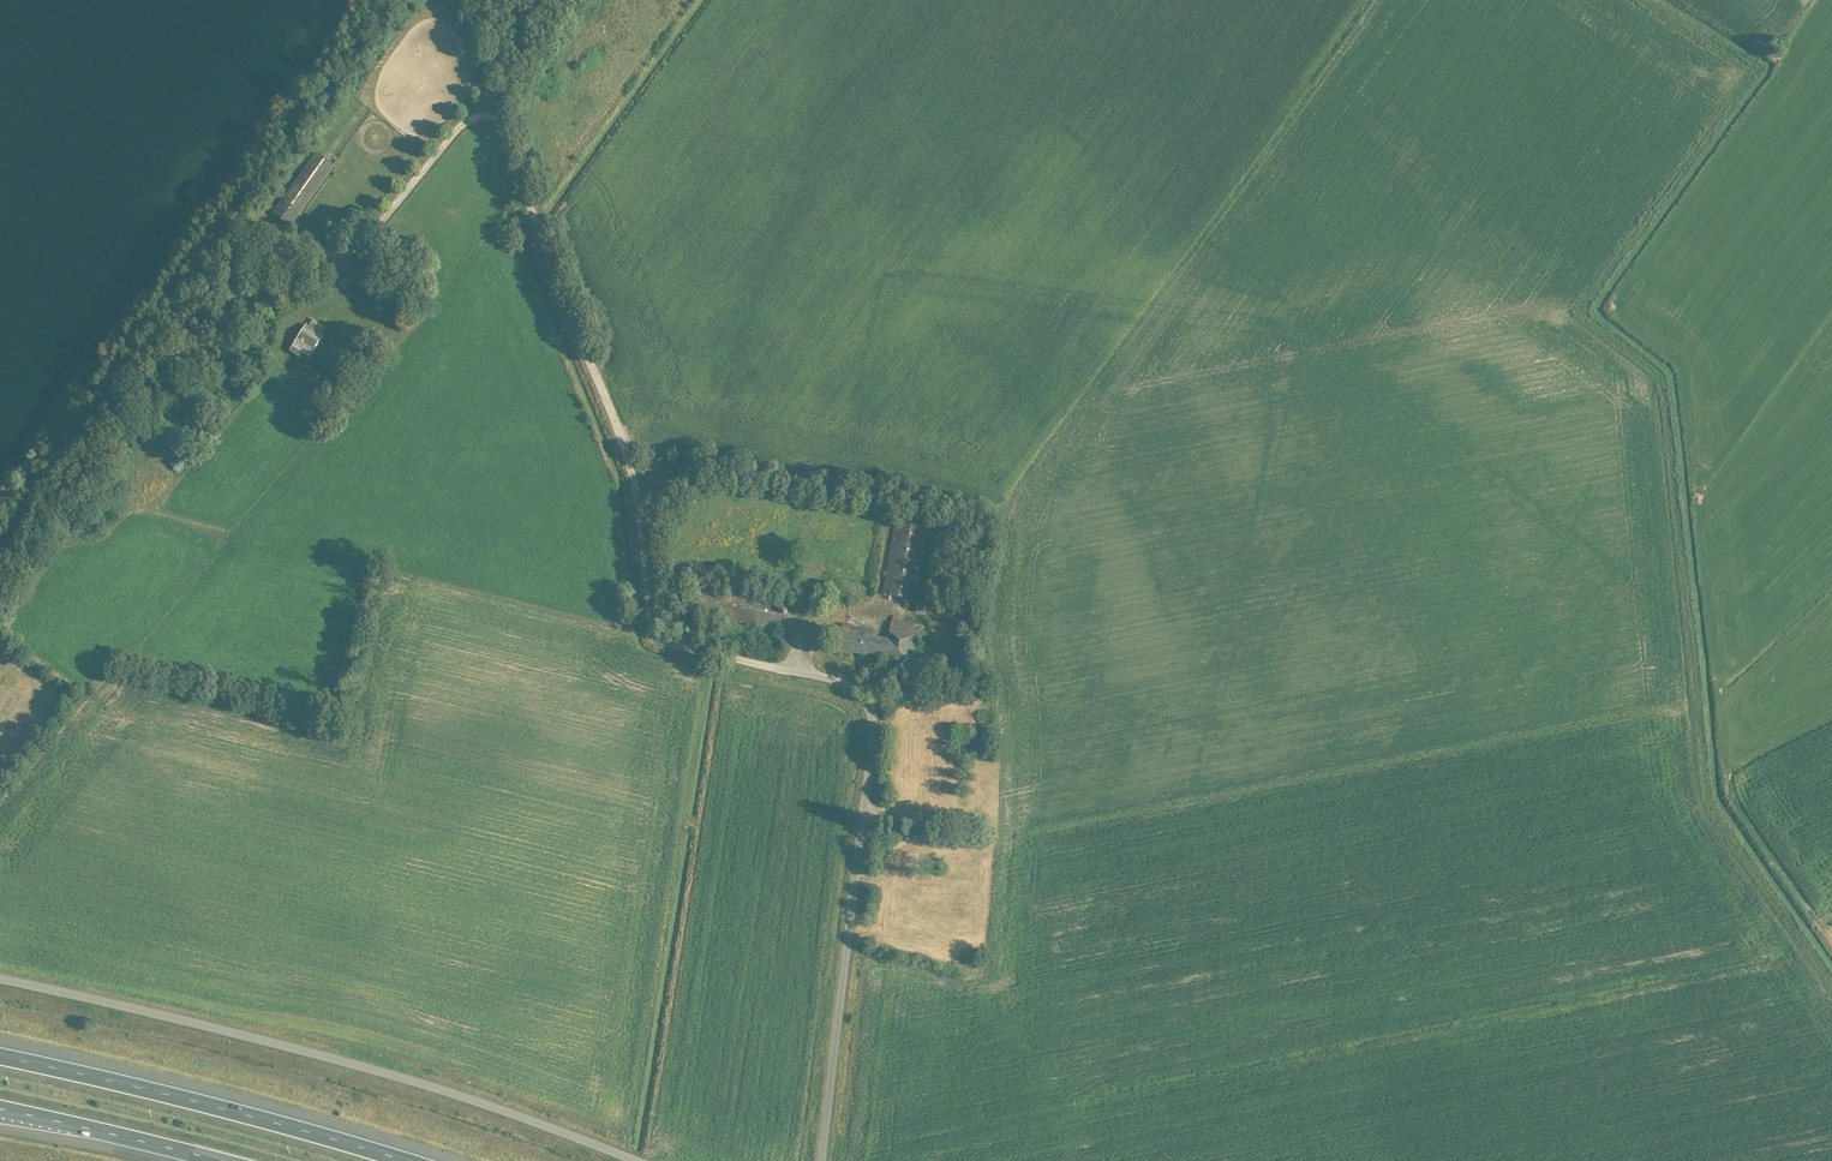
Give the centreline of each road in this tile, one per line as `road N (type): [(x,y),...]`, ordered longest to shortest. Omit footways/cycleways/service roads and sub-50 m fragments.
road 1 (unclassified): [(635,1160),(392,1075),(0,977)]
road 2 (track): [(778,667),(665,638),(652,608),(641,498),(623,432),(529,210)]
road 3 (unclassified): [(822,1160),(873,717),(851,687),(778,667)]
road 4 (motorway): [(405,1160),(0,1057)]
road 5 (motorway): [(0,1108),(220,1160)]

